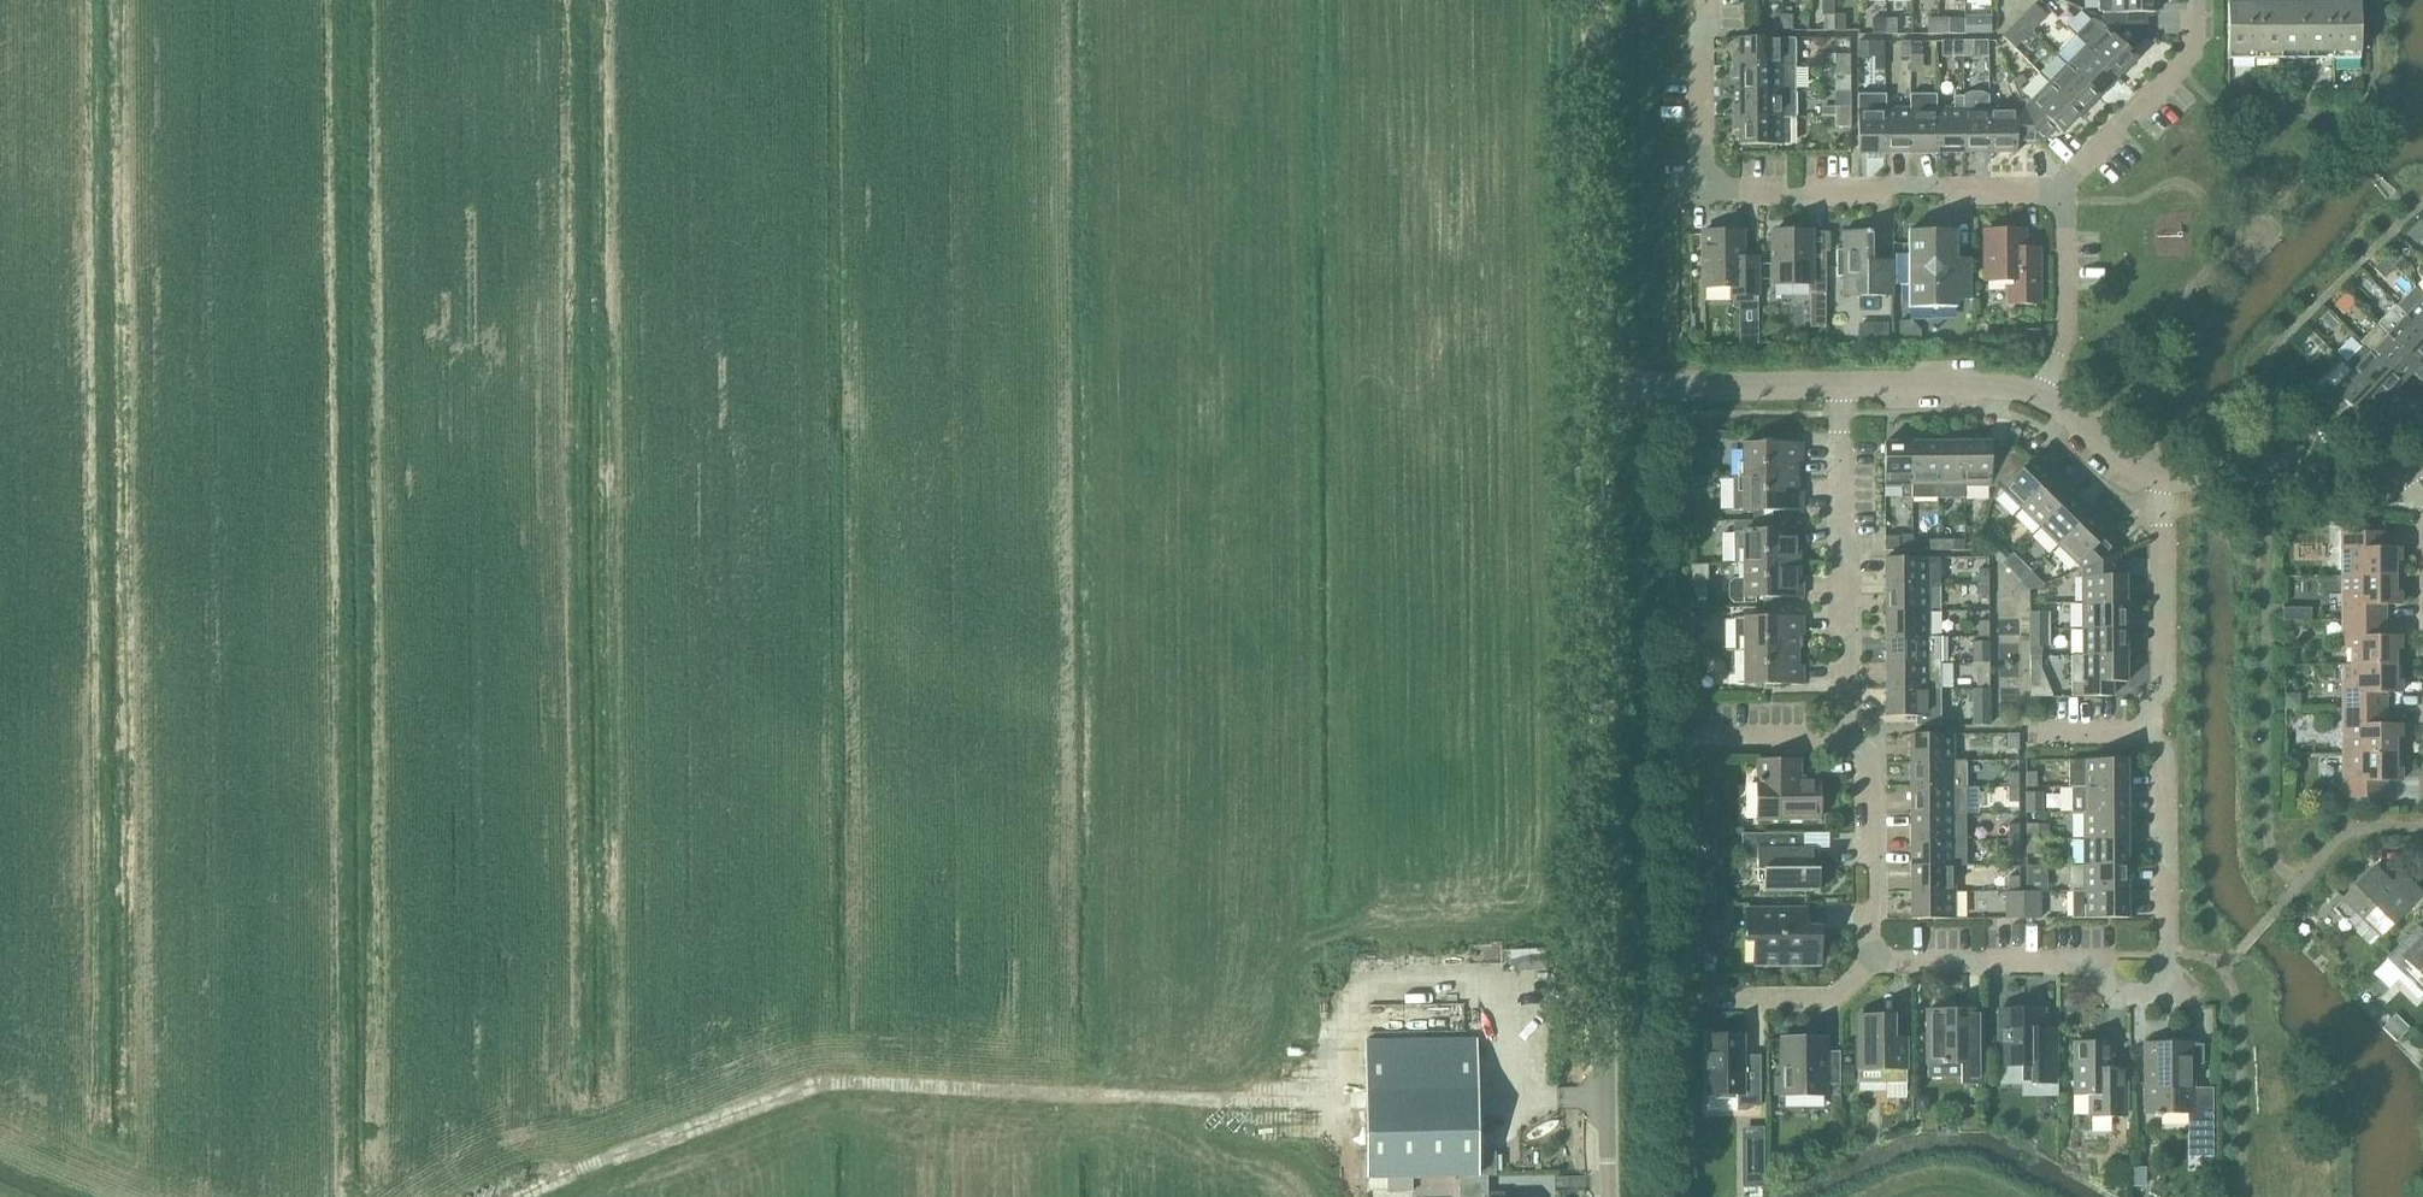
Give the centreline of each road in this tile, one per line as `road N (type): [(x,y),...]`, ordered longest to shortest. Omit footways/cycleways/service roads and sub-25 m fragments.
road 1 (residential): [(1874,970),(2089,966),(2126,993),(2167,991),(2166,761),(2151,733),(2151,702),(2164,685),(2161,483)]
road 2 (unclassified): [(1607,1196),(1602,389)]
road 3 (residential): [(1874,970),(1873,761),(1850,735),(1846,391)]
road 4 (residential): [(1704,0),(1705,194),(2062,189)]
road 5 (unclassified): [(1602,389),(1597,0)]
road 6 (residential): [(1602,389),(1846,391)]
road 7 (residential): [(2062,189),(2192,60),(2192,0)]
road 8 (residential): [(2161,483),(2400,481)]
road 9 (residential): [(2032,399),(2060,349),(2062,189)]
road 10 (residential): [(1846,391),(1997,388),(2032,399)]
road 11 (residential): [(1727,1001),(1829,1001),(1874,970)]
road 12 (residential): [(2032,399),(2161,483)]

